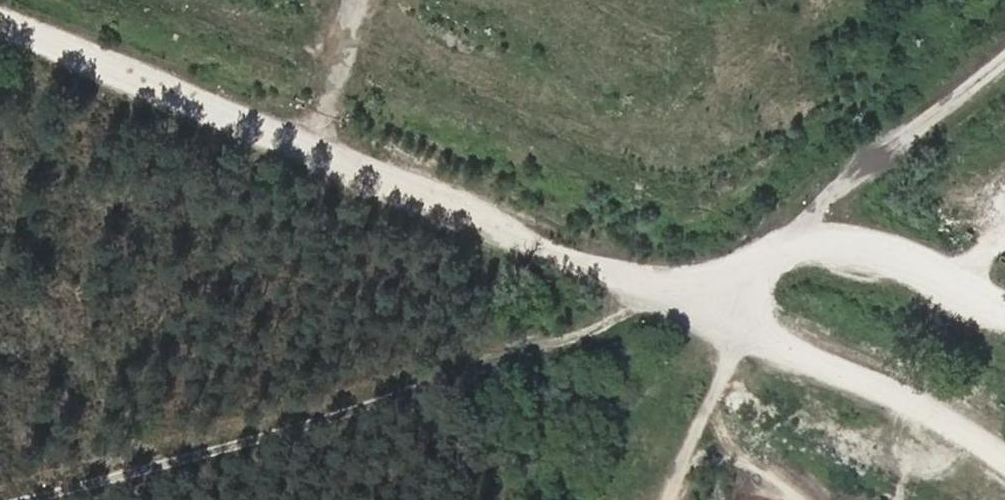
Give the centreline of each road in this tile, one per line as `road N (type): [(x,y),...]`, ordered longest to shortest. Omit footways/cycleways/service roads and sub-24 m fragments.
road 1 (track): [(705,311),(681,292),(0,19)]
road 2 (track): [(656,282),(576,338),(311,424),(34,499)]
road 3 (track): [(705,311),(739,273),(1004,77)]
road 4 (track): [(1004,463),(932,413),(742,331)]
road 5 (track): [(669,499),(689,438),(742,331)]

